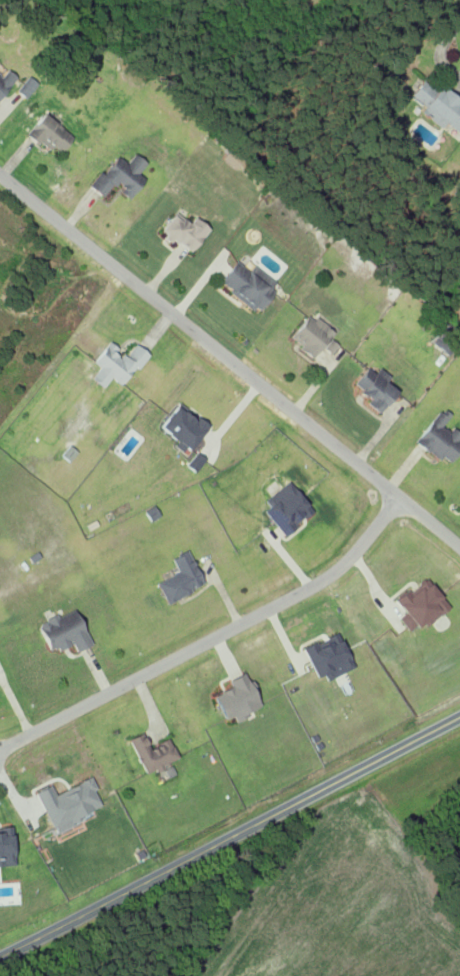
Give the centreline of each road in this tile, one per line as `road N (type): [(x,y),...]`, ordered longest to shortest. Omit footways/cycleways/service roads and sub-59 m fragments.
road 1 (residential): [(459,555),(0,175)]
road 2 (tertiary): [(0,961),(459,715)]
road 3 (residential): [(0,753),(312,585),(346,563),(396,500)]

